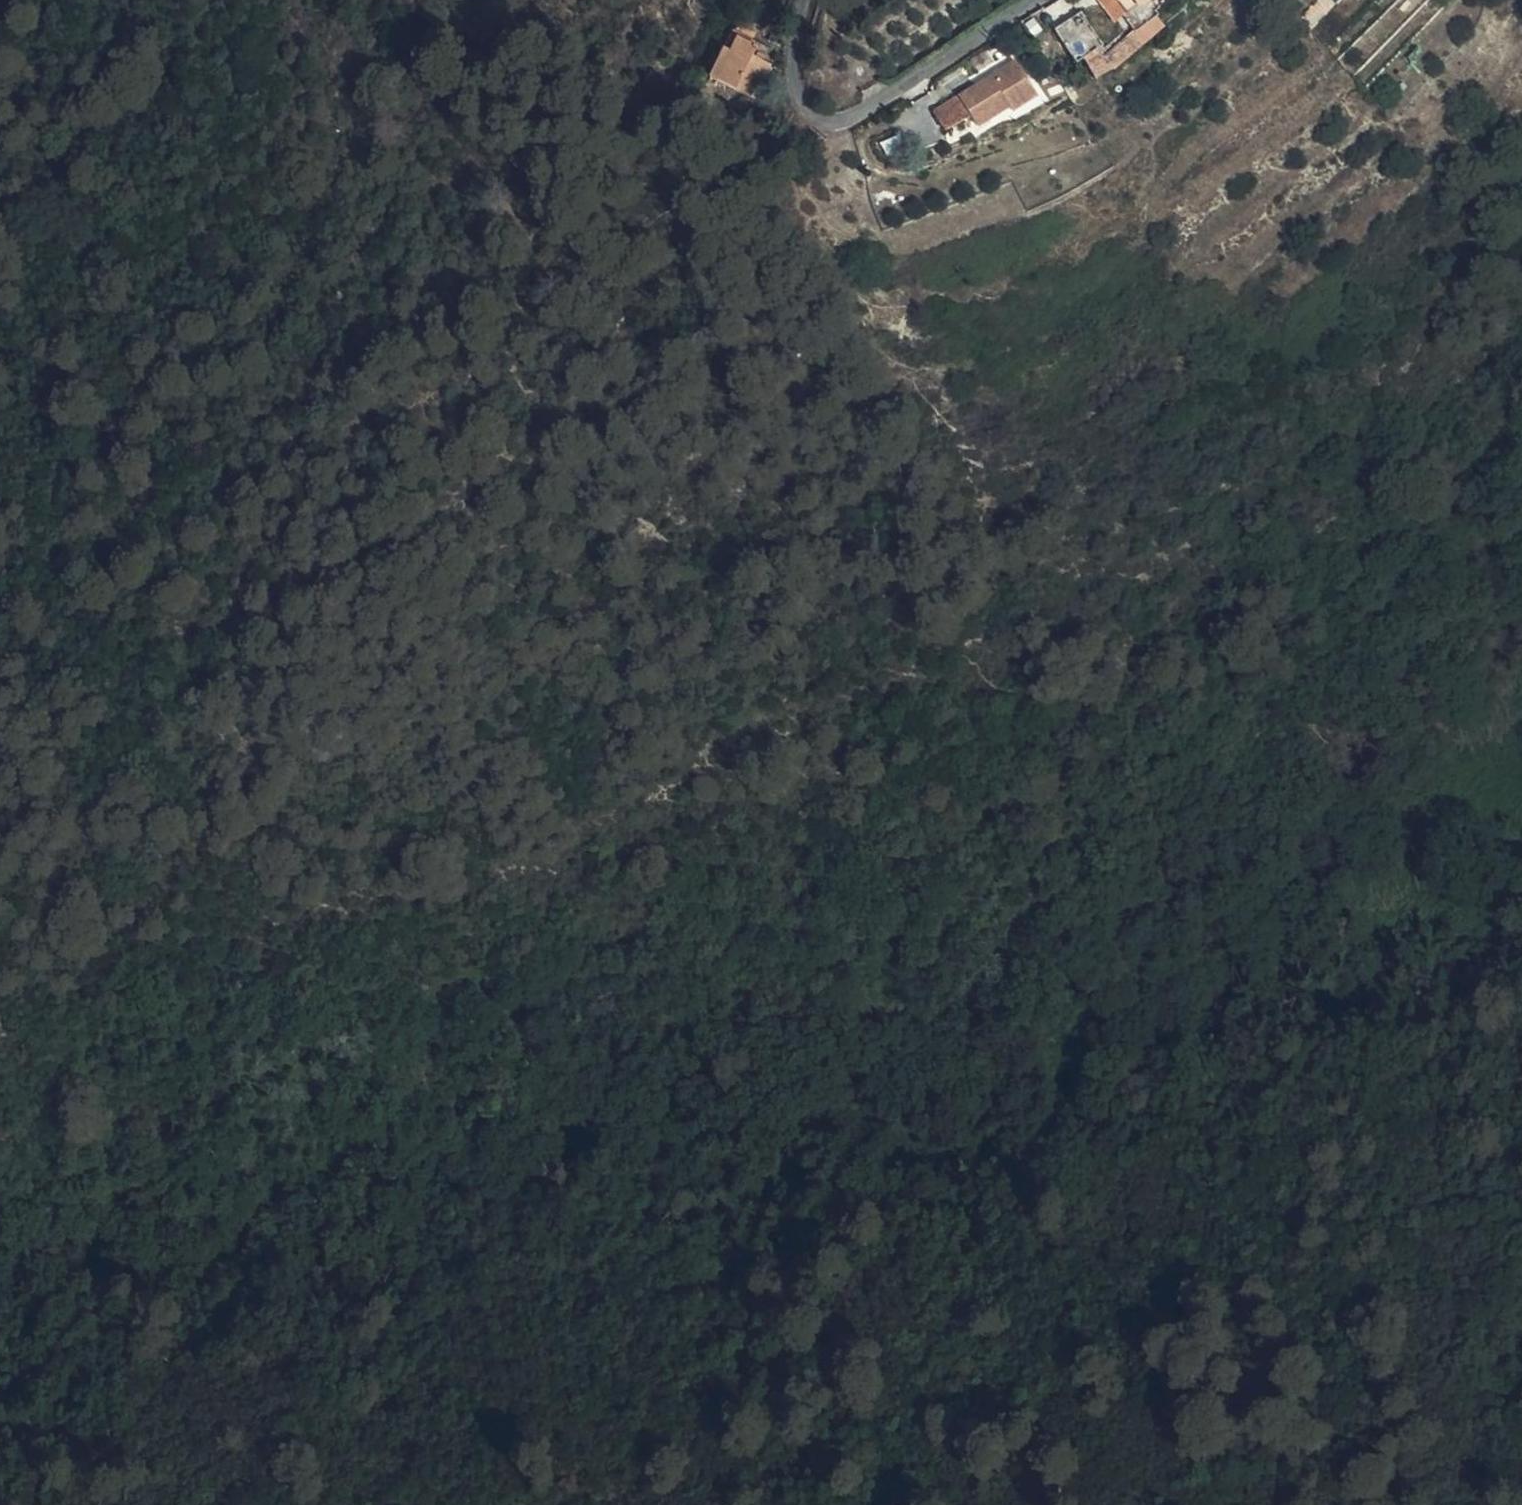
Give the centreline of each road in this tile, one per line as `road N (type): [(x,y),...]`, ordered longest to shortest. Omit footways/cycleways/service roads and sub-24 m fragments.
road 1 (unclassified): [(1033,0),(840,121),(822,120),(801,93),(795,59),(807,0)]

